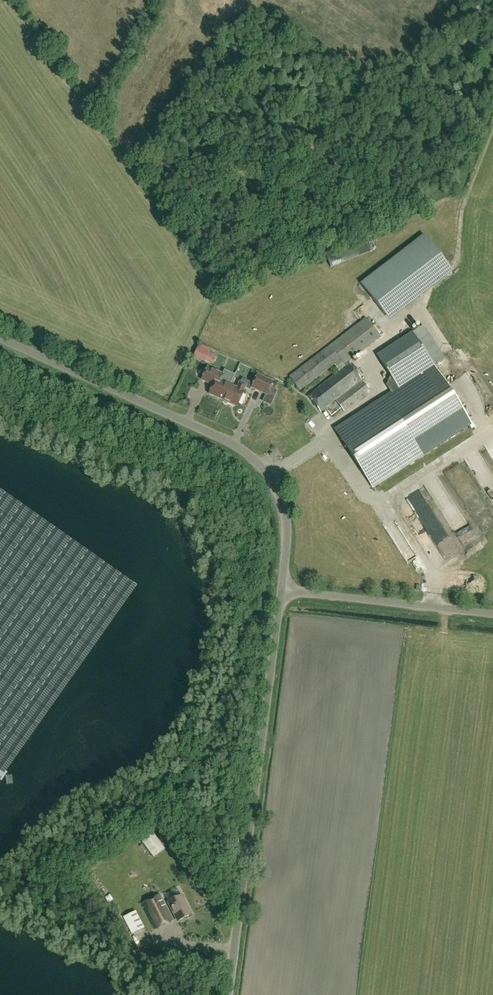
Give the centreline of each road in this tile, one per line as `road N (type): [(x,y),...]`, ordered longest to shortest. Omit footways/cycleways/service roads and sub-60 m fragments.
road 1 (unclassified): [(284,591),(285,512),(258,463),(217,436),(0,340)]
road 2 (unclassified): [(224,994),(284,591)]
road 3 (unclassified): [(284,591),(492,613)]

